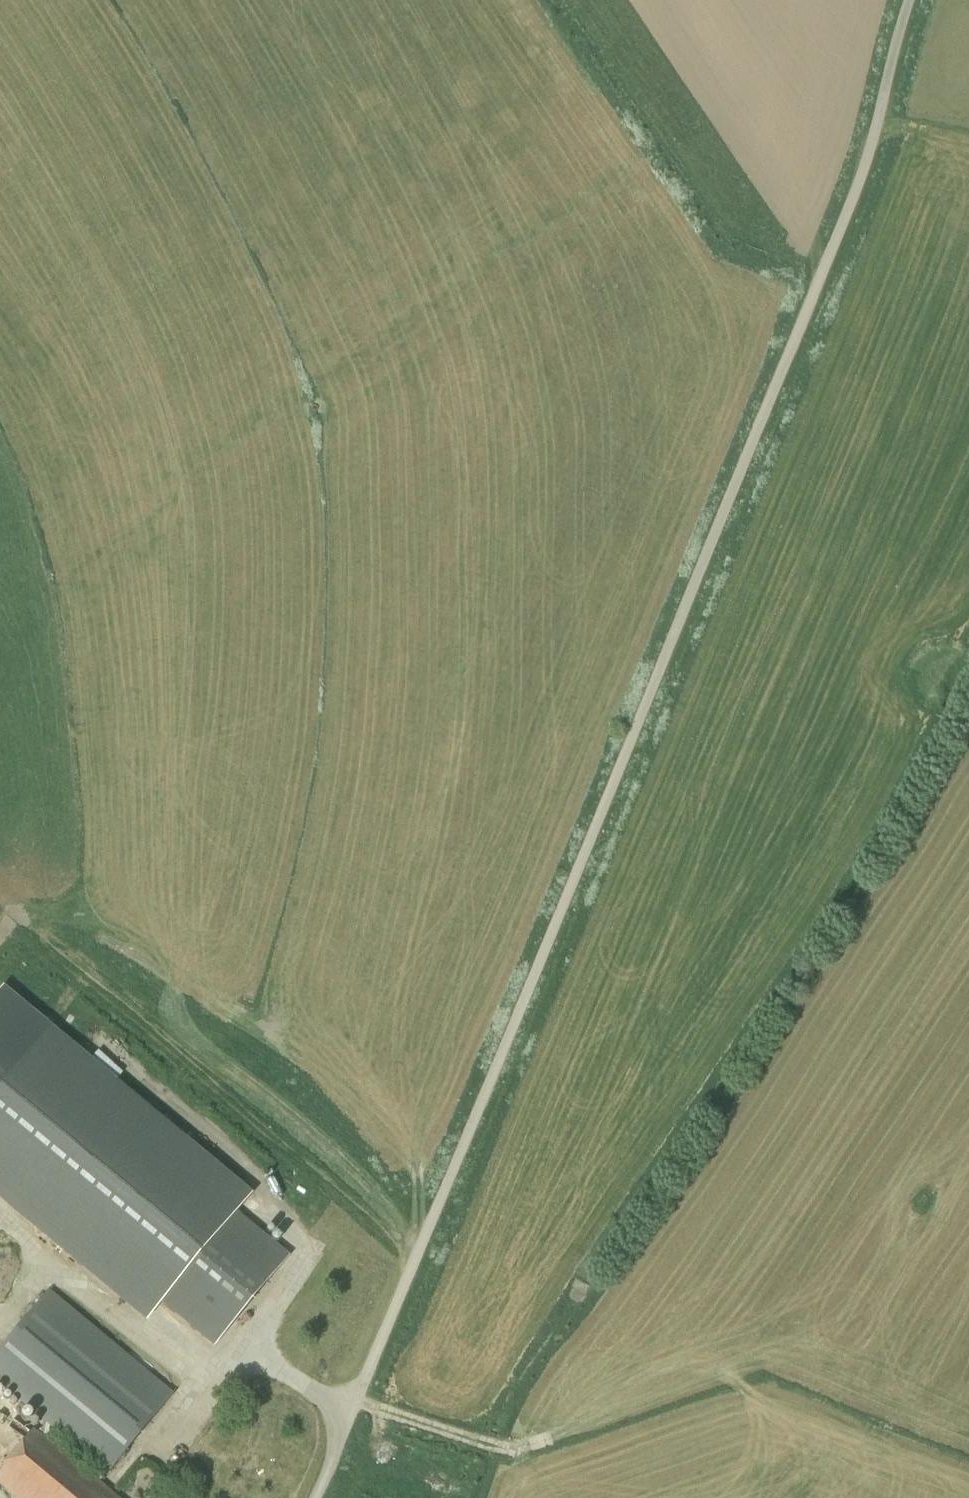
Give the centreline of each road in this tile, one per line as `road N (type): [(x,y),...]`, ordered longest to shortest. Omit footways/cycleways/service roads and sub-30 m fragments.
road 1 (unclassified): [(315,1497),(839,234),(909,0)]
road 2 (track): [(904,1451),(729,1379),(517,1451),(353,1401)]
road 3 (track): [(0,937),(35,913),(138,943),(323,1082),(403,1157),(416,1179),(421,1246)]

